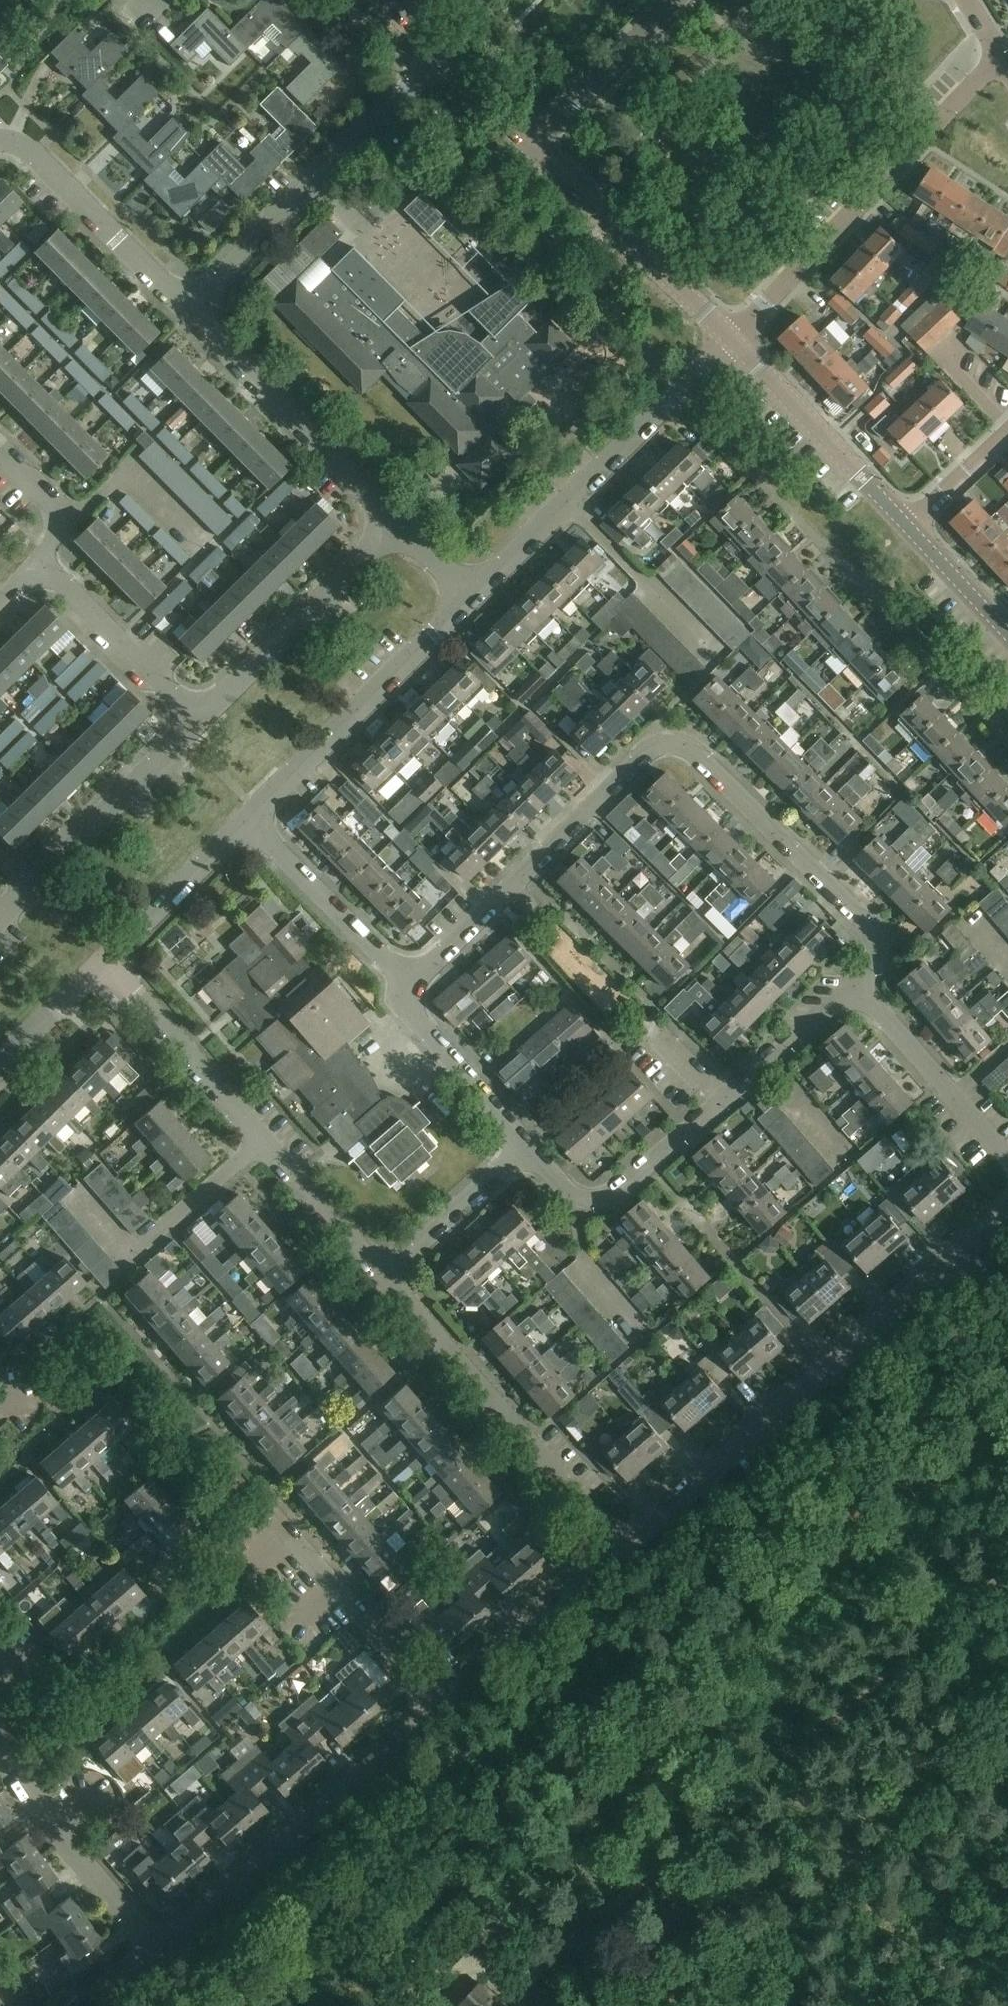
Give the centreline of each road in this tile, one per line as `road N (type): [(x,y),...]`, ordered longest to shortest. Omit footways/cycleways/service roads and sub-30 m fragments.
road 1 (residential): [(408,979),(648,748),(670,743),(695,753),(869,925),(878,941),(874,962),(856,984)]
road 2 (track): [(1007,1575),(525,1984),(495,1983),(473,1962)]
road 3 (residential): [(620,1552),(1007,1205)]
road 4 (residential): [(856,984),(607,1196),(571,1196),(529,1146)]
road 5 (residential): [(383,1277),(105,959)]
road 6 (residential): [(732,339),(996,54)]
road 7 (residential): [(163,1951),(443,1707)]
road 8 (residential): [(473,595),(732,339)]
road 9 (residential): [(620,1552),(383,1277)]
road 10 (residential): [(187,310),(441,56)]
road 11 (residential): [(249,820),(473,595)]
road 12 (residential): [(392,517),(187,310)]
road 13 (residential): [(0,920),(199,715)]
road 14 (residential): [(732,339),(529,145)]
road 15 (residential): [(199,715),(392,517)]
road 16 (residential): [(163,1951),(69,1845),(0,1748)]
road 17 (residential): [(908,525),(732,339)]
road 18 (residential): [(187,310),(27,149),(0,142)]
road 19 (residential): [(443,1707),(282,1523)]
road 20 (residential): [(443,1707),(620,1552)]
road 21 (residential): [(408,979),(249,820)]
road 22 (residential): [(1007,1149),(856,984)]
road 23 (residential): [(199,715),(39,565)]
road 24 (residential): [(529,1146),(410,1015),(408,979)]
road 25 (residential): [(529,145),(673,0)]
road 26 (residential): [(105,959),(249,820)]
road 27 (residential): [(383,1277),(529,1146)]
road 28 (track): [(690,2005),(655,1960),(656,1884),(664,1862)]
road 29 (residential): [(39,565),(68,519),(3,451)]
road 30 (residential): [(0,1063),(105,959)]
road 31 (residential): [(1007,631),(908,525)]
road 32 (residential): [(908,525),(1007,428)]
road 33 (residential): [(529,145),(441,56)]

